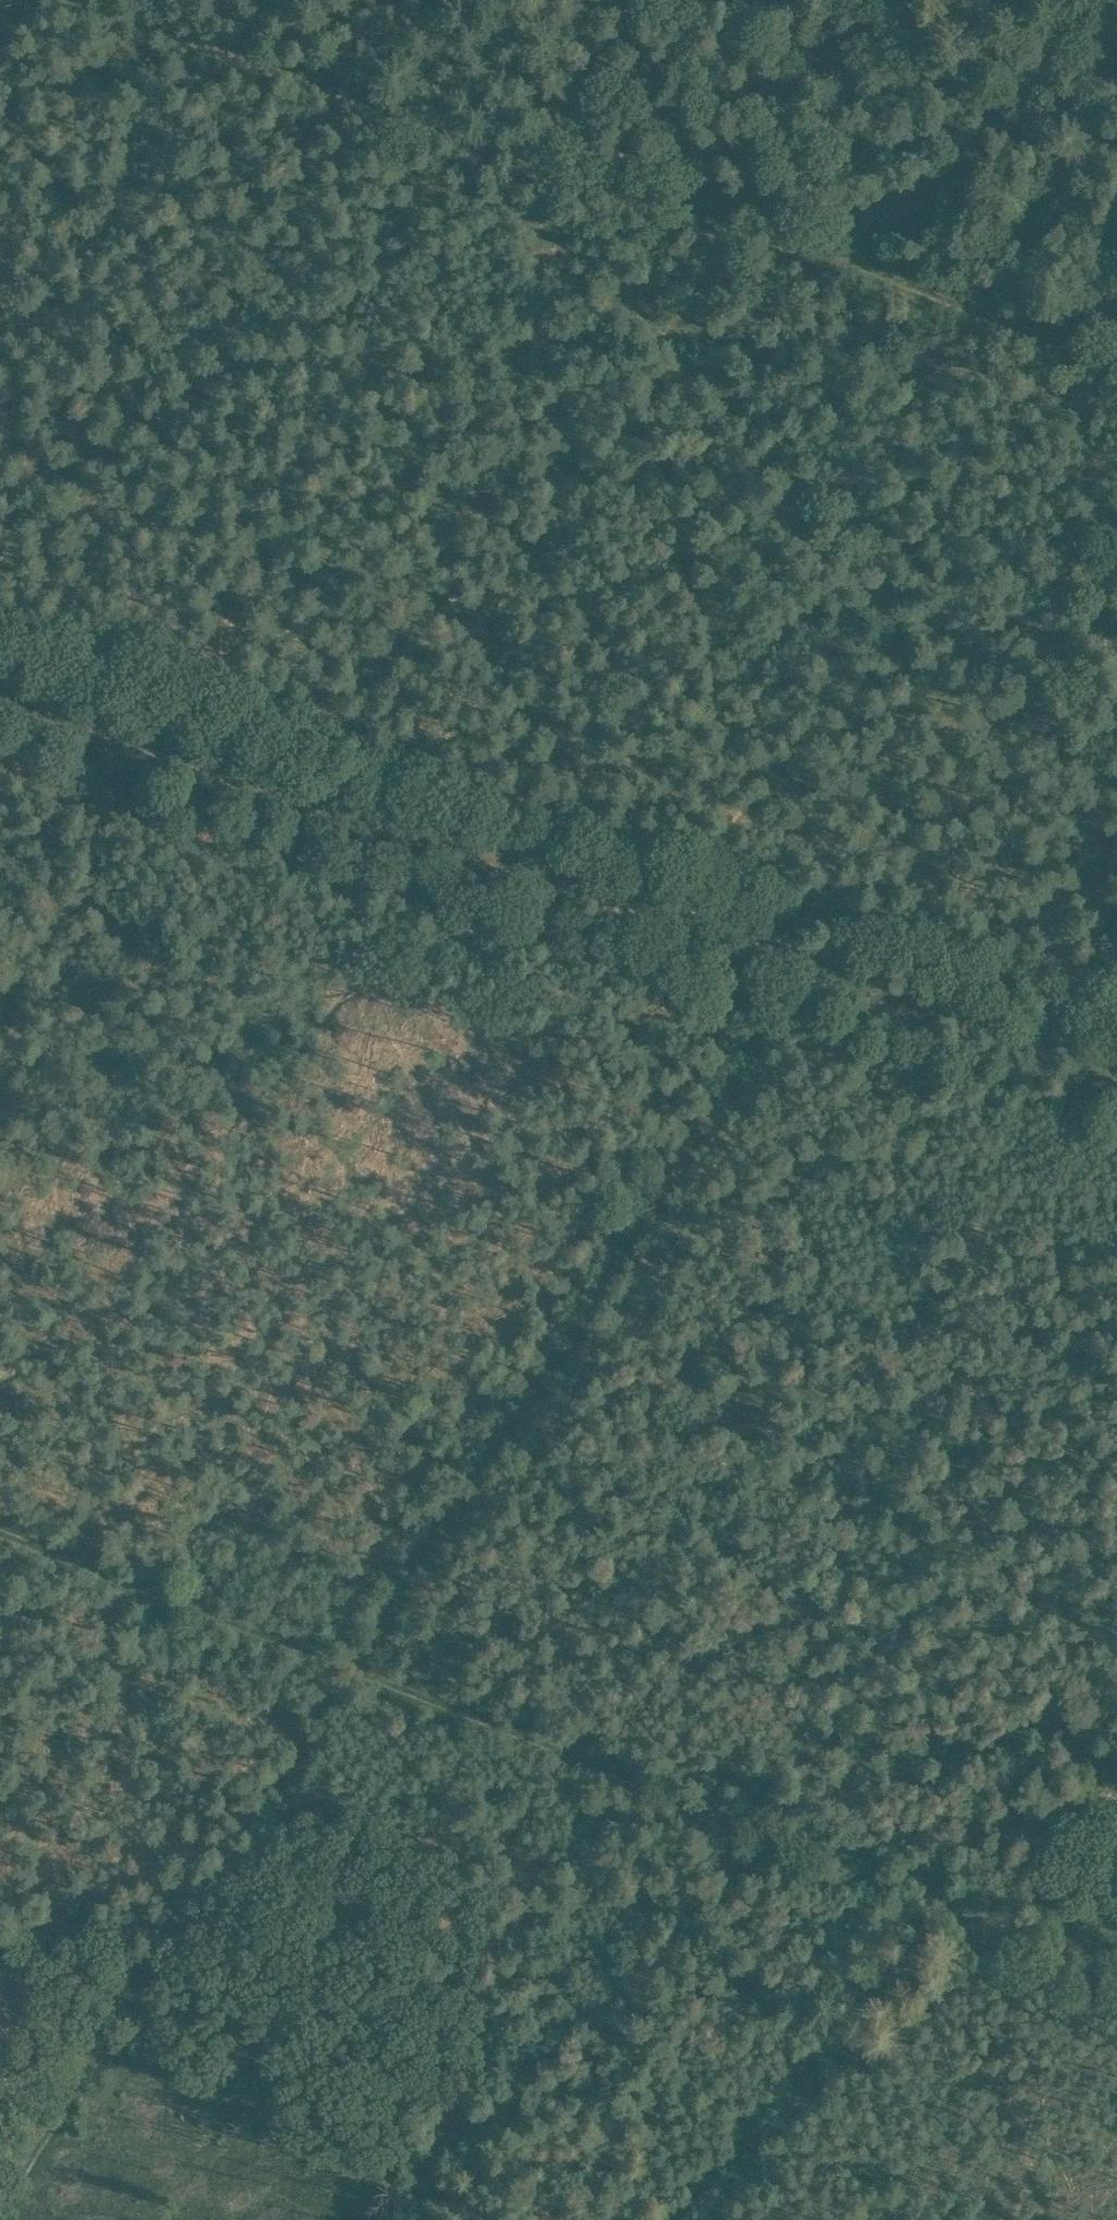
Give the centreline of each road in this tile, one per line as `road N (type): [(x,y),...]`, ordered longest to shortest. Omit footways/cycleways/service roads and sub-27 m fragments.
road 1 (track): [(0,687),(1116,1065)]
road 2 (track): [(829,945),(359,1677)]
road 3 (track): [(359,1677),(1116,1977)]
road 4 (track): [(0,2219),(359,1677)]
road 5 (track): [(359,1677),(0,1533)]

